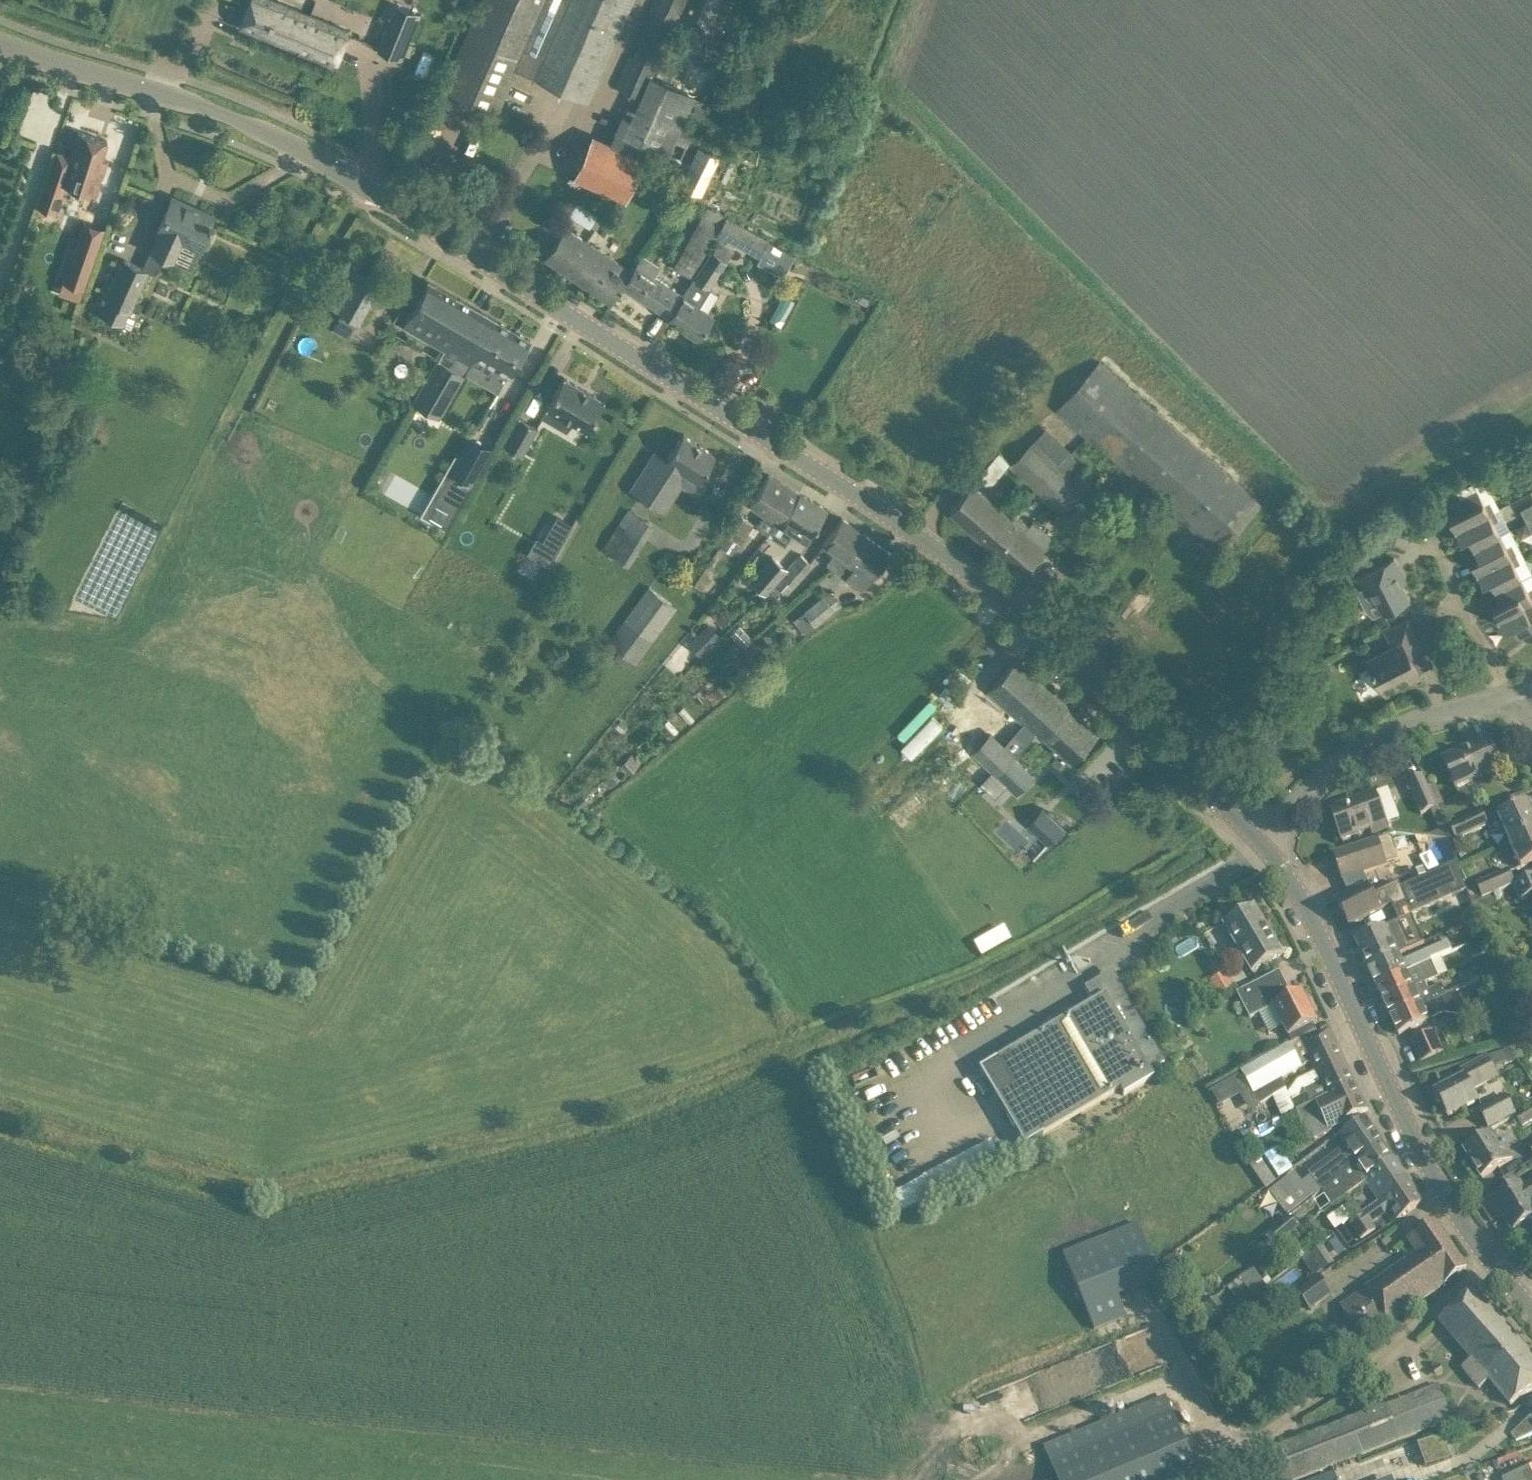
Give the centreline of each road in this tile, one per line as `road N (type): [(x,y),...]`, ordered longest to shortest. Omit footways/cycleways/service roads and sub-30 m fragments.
road 1 (secondary): [(1252,837),(1101,687),(905,529),(308,151),(0,41)]
road 2 (secondary): [(1527,1299),(1466,1231),(1298,894),(1252,837)]
road 3 (residential): [(1252,837),(1366,741),(1511,688)]
road 4 (residential): [(1511,688),(1458,595),(1429,513)]

